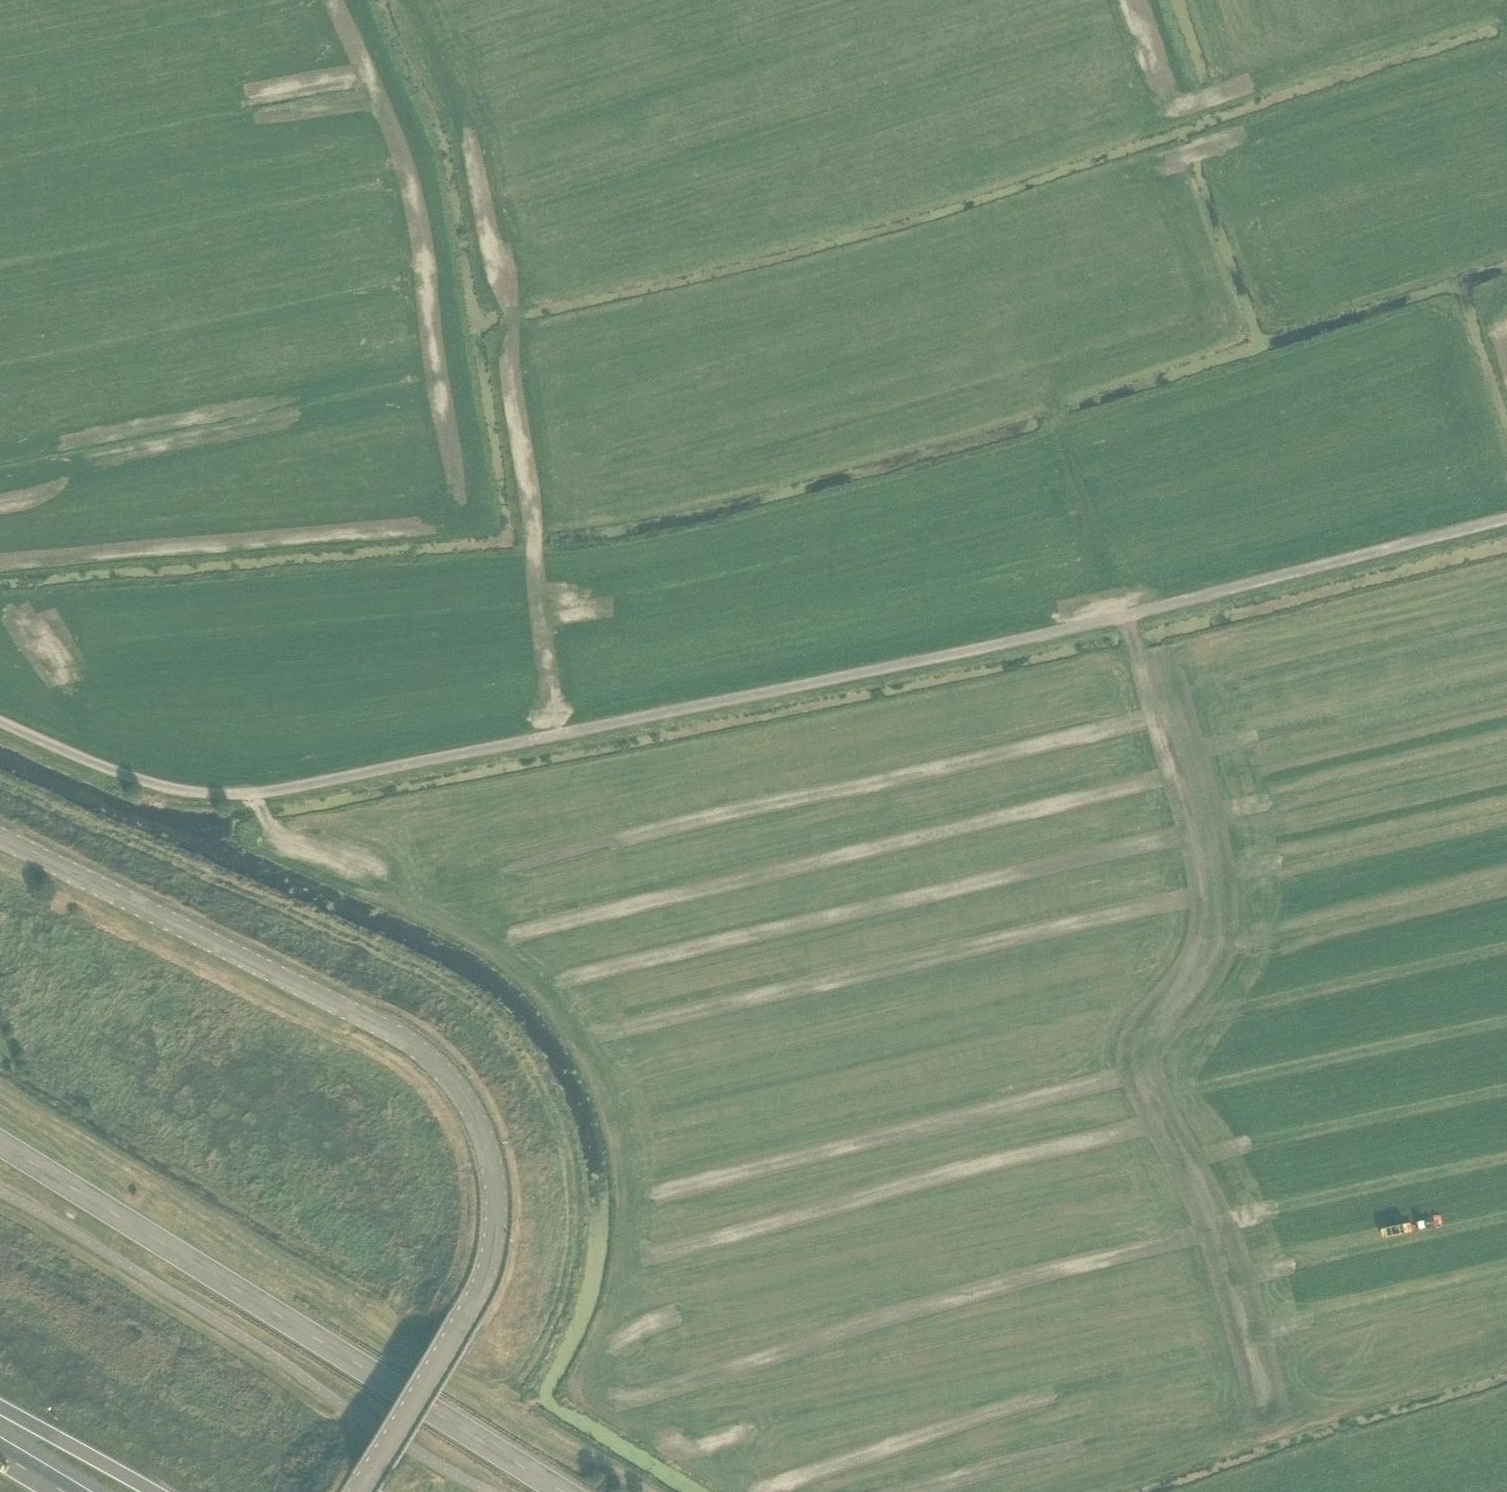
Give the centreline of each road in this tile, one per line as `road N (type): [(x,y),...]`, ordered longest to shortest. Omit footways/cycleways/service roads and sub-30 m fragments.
road 1 (tertiary): [(358,1491),(484,1281),(494,1243),(493,1173),(466,1103),(424,1054),(381,1026),(0,838)]
road 2 (tertiary): [(563,1491),(0,1143)]
road 3 (motorway): [(152,1491),(0,1406)]

